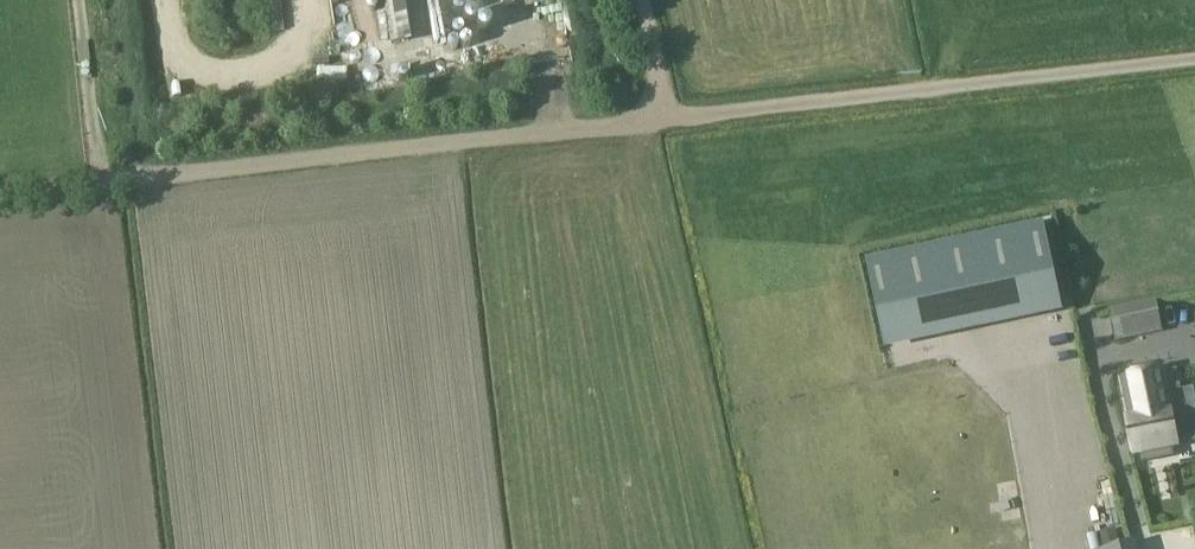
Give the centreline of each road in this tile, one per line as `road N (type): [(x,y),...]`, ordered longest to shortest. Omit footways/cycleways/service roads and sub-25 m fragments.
road 1 (track): [(661,119),(0,194)]
road 2 (track): [(1194,59),(661,119)]
road 3 (unclassified): [(1066,548),(1029,338)]
road 4 (track): [(534,0),(568,129)]
road 5 (track): [(661,119),(642,0)]

